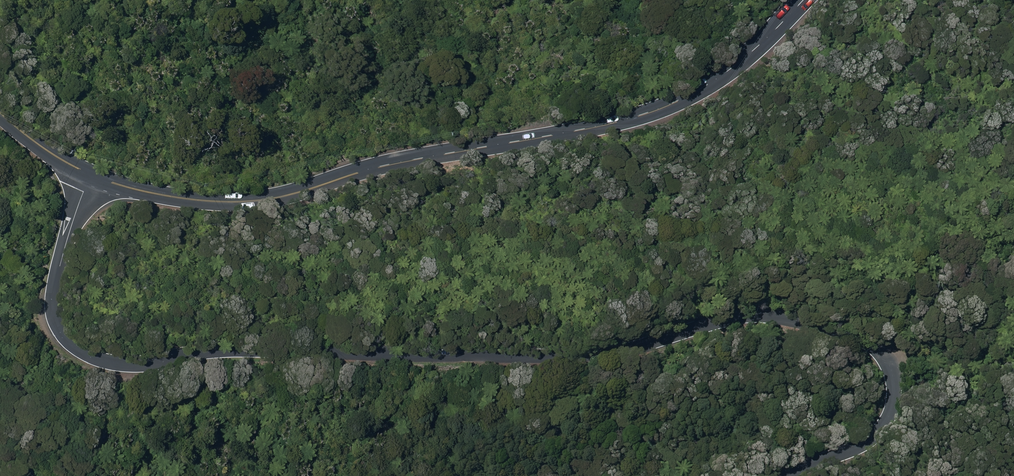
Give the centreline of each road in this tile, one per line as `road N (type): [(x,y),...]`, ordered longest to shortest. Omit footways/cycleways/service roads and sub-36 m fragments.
road 1 (unclassified): [(788,475),(853,449),(886,416),(887,356),(856,325),(777,311),(737,314),(604,352),(233,351),(148,363),(102,360),(69,342),(54,304),(91,176)]
road 2 (secondary): [(804,0),(730,70),(640,115),(377,167),(243,203),(158,195),(91,176)]

